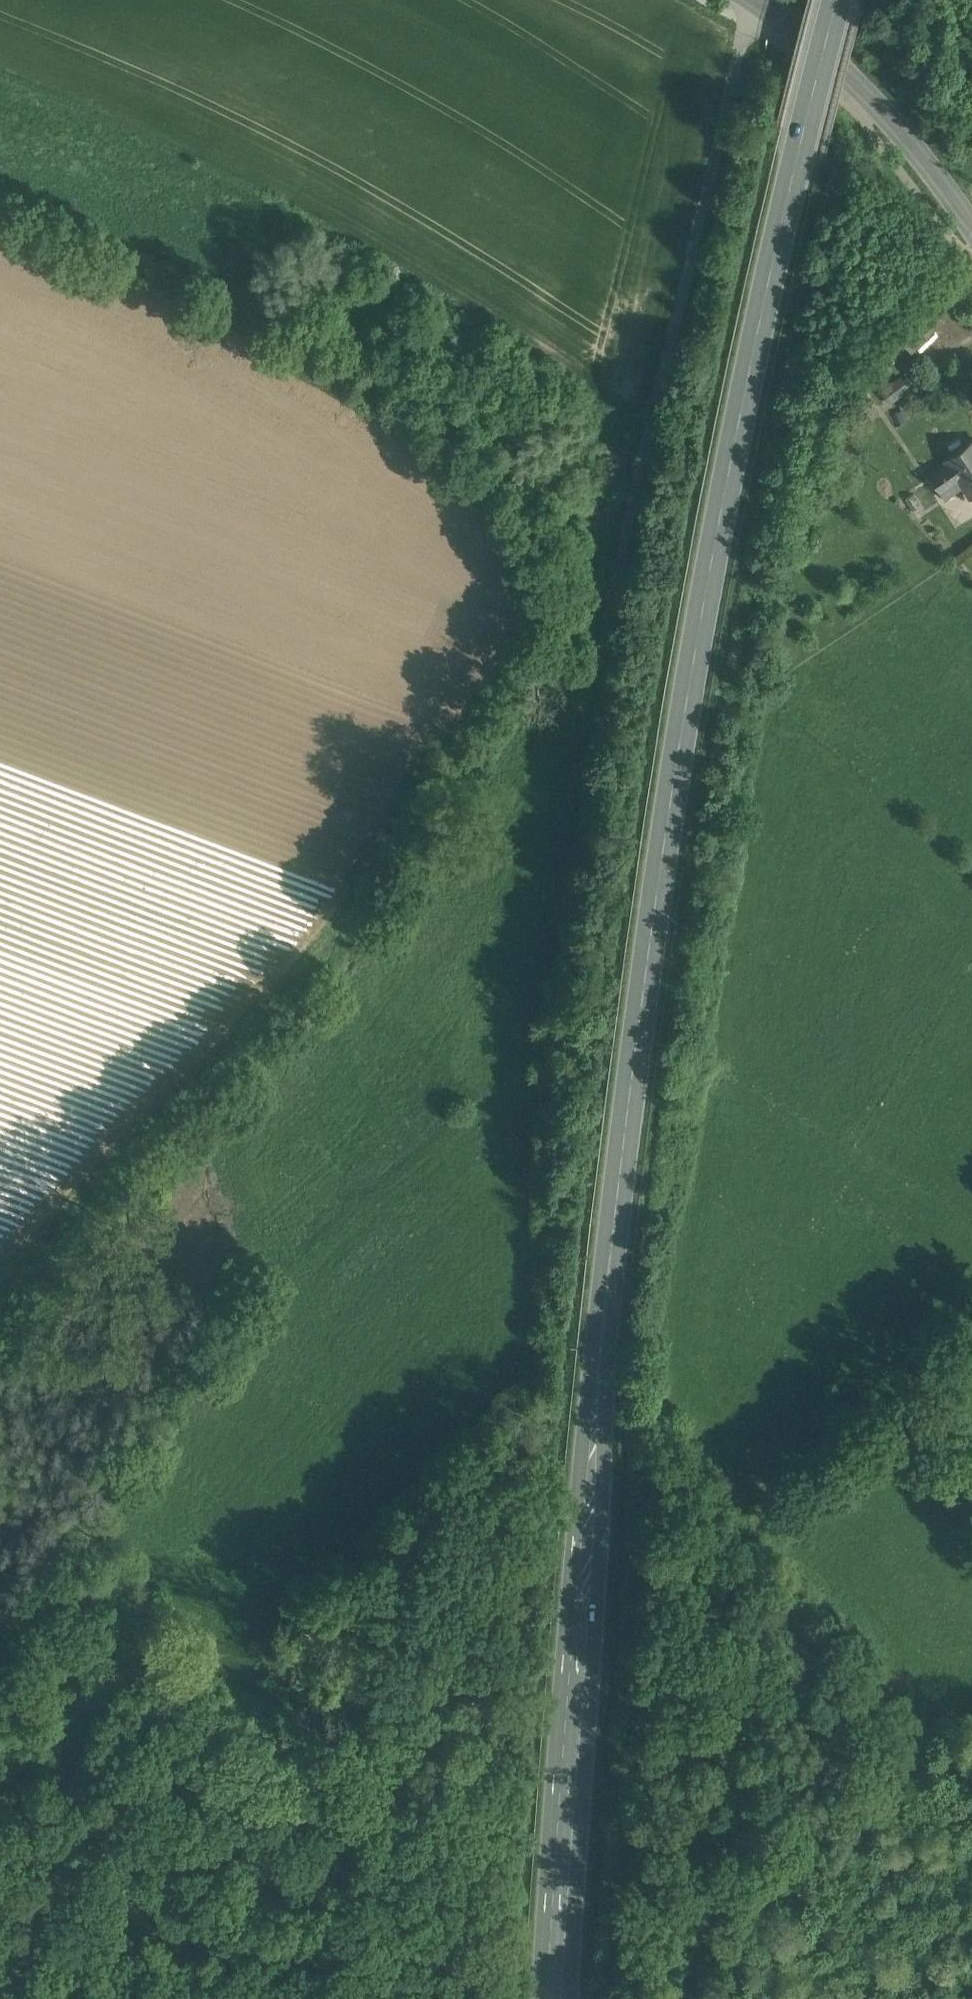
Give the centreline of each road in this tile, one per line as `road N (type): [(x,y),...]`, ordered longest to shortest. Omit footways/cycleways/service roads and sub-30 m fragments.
road 1 (primary): [(836,0),(733,440),(638,1004),(609,1273),(554,1998)]
road 2 (tertiary): [(749,0),(862,97),(971,232)]

